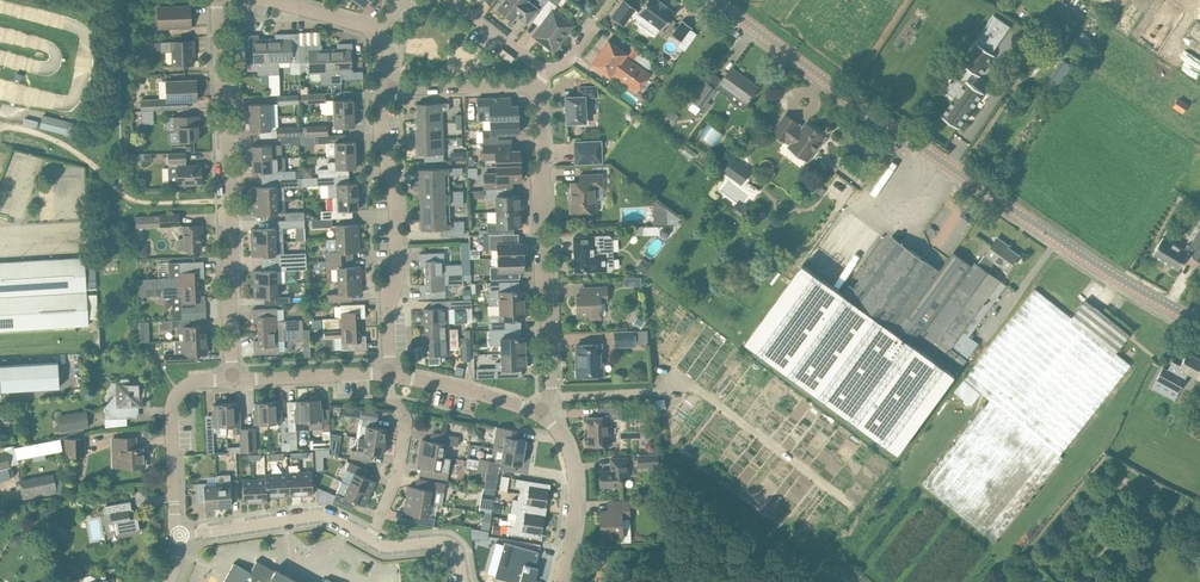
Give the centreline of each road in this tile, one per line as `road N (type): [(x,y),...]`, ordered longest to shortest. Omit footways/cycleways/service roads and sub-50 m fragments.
road 1 (tertiary): [(1199,323),(999,200),(718,0)]
road 2 (residential): [(232,379),(218,0)]
road 3 (residential): [(542,412),(551,389),(537,84)]
road 4 (residential): [(390,371),(386,306),(398,266),(396,182),(381,148),(380,89)]
road 5 (residential): [(177,536),(175,398),(191,383),(232,379)]
road 6 (residential): [(177,536),(312,514),(370,537)]
road 7 (residential): [(559,581),(573,539),(577,478),(542,412)]
road 8 (residential): [(370,537),(407,422),(390,392),(390,371)]
road 9 (residential): [(232,379),(390,371)]
road 10 (residential): [(390,371),(542,412)]
road 11 (residential): [(537,84),(380,89)]
road 12 (residential): [(370,537),(386,546),(454,546),(461,581)]

